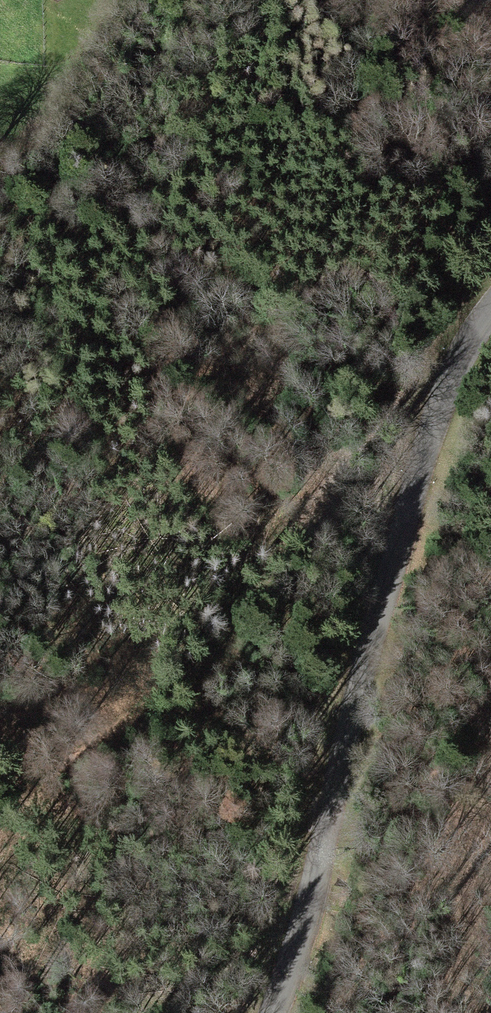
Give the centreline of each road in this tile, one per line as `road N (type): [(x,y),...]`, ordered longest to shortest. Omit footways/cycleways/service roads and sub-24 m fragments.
road 1 (tertiary): [(271,1012),(440,403),(456,361),(490,310)]
road 2 (track): [(0,876),(39,790),(228,642),(316,512),(450,376)]
road 3 (track): [(479,1012),(465,907),(490,752)]

